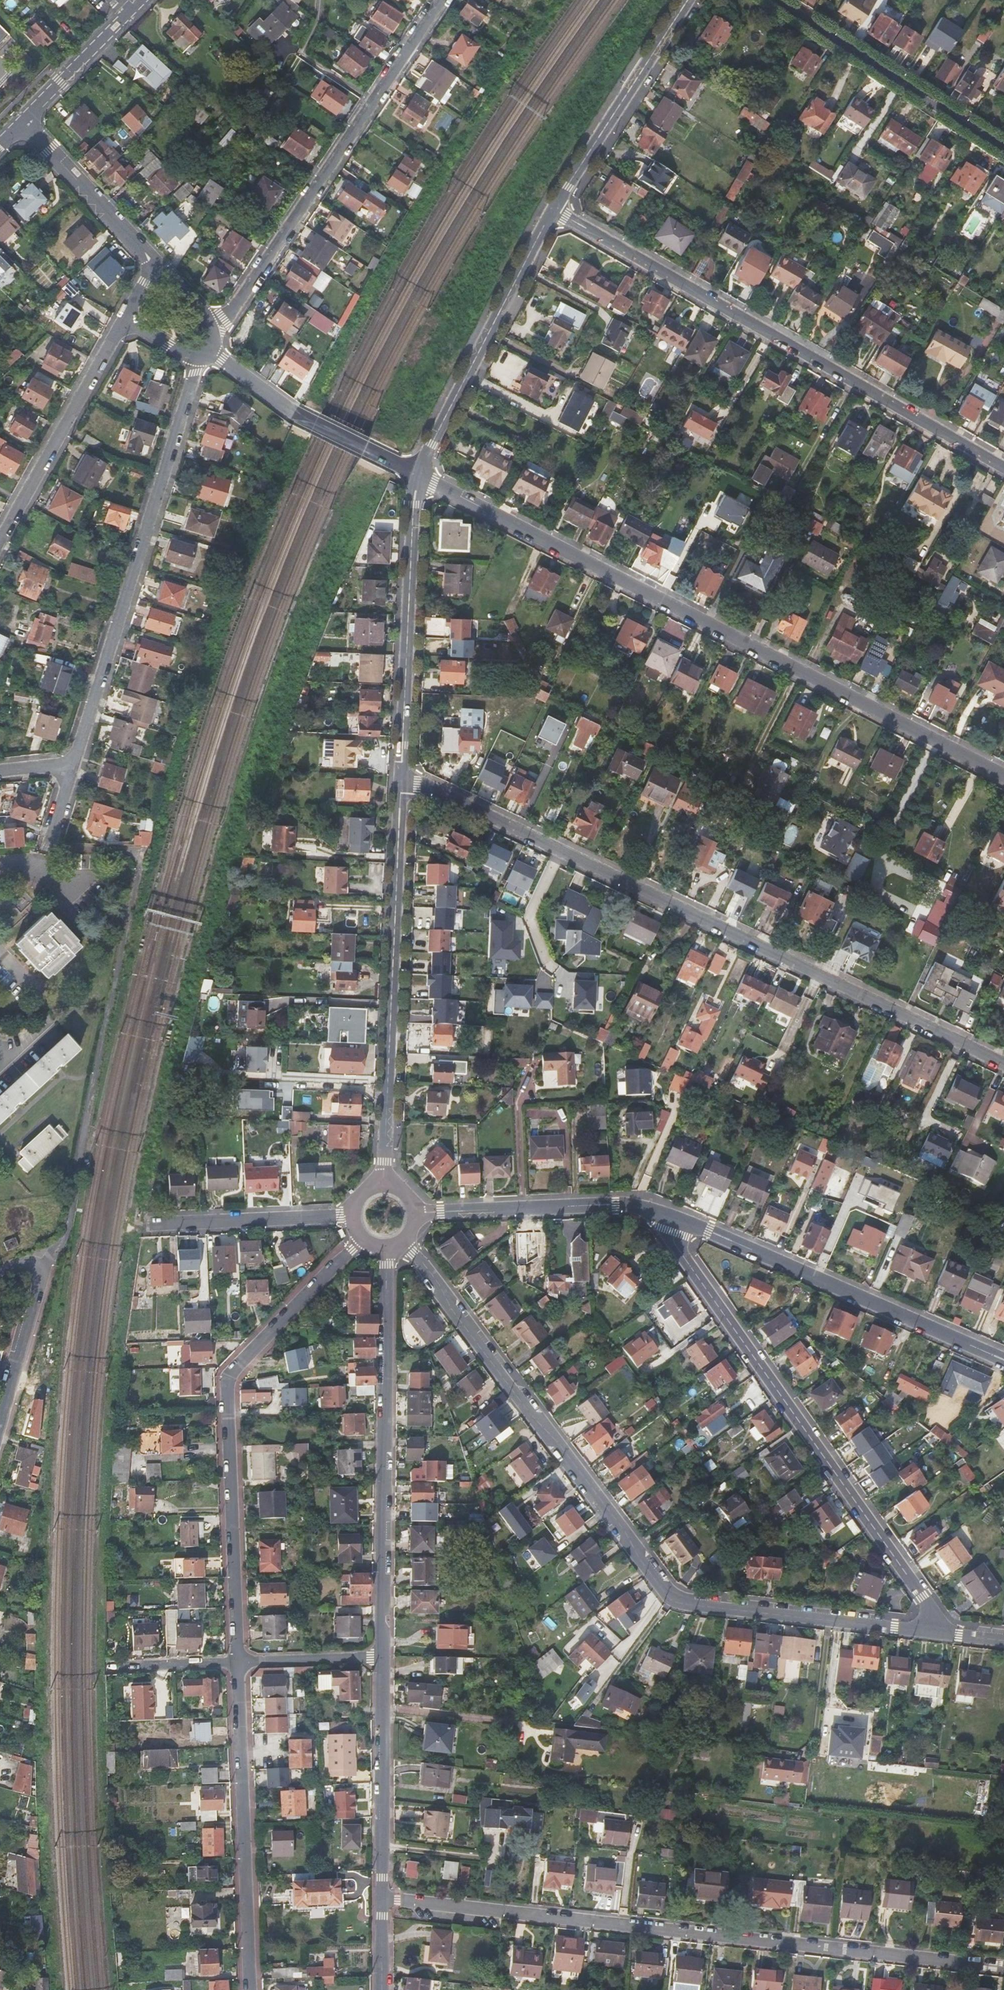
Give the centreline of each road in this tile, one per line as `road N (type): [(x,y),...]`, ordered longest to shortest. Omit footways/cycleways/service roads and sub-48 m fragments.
road 1 (residential): [(395,1234),(676,1598),(941,1631)]
road 2 (residential): [(402,781),(1003,1064)]
road 3 (residential): [(1003,776),(416,474)]
road 4 (residential): [(1003,1967),(383,1898)]
road 5 (residential): [(554,210),(1003,468)]
road 6 (residential): [(672,1216),(673,1242),(941,1631)]
road 7 (residential): [(237,1660),(232,1376),(366,1232)]
road 8 (residential): [(72,761),(198,358)]
road 9 (tertiary): [(382,1658),(383,1239)]
road 10 (tertiary): [(402,781),(381,1192)]
road 11 (residential): [(210,322),(242,299),(441,0)]
road 12 (residential): [(1003,1360),(672,1216)]
road 13 (residential): [(250,1989),(237,1660)]
road 14 (tertiary): [(416,474),(402,781)]
road 15 (tertiary): [(554,210),(416,474)]
road 16 (residential): [(1003,148),(775,0)]
road 17 (residential): [(672,1216),(620,1204),(405,1213)]
road 18 (residential): [(0,540),(124,321)]
road 19 (tertiary): [(688,0),(554,210)]
road 20 (tertiary): [(383,1898),(382,1658)]
road 21 (residential): [(416,474),(285,404),(212,350)]
road 22 (residential): [(358,1215),(145,1224)]
road 23 (residential): [(0,1422),(38,1281),(29,1262),(0,1272)]
road 24 (residential): [(23,120),(155,264)]
road 25 (secondary): [(128,13),(23,120)]
road 26 (residential): [(237,1660),(382,1658)]

